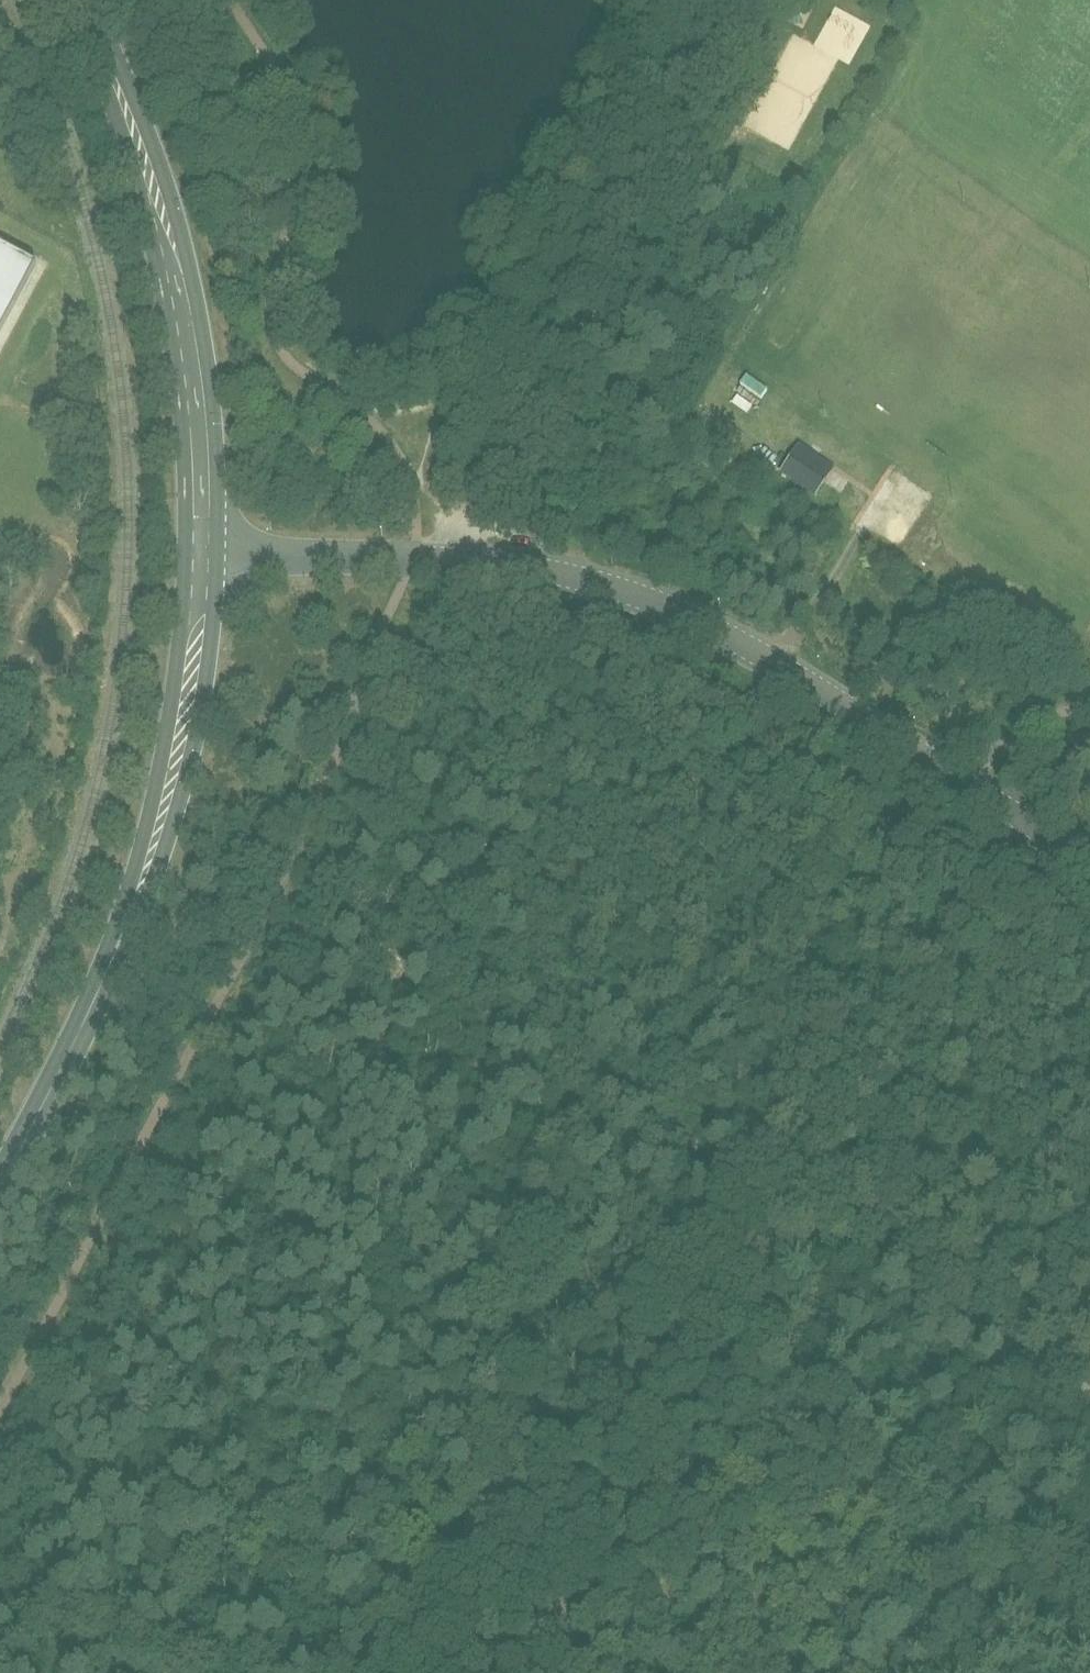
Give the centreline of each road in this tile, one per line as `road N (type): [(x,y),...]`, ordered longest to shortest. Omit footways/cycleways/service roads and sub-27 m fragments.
road 1 (unclassified): [(202,538),(405,540),(588,565),(680,600),(774,649),(1089,852)]
road 2 (track): [(767,0),(516,516),(405,540)]
road 3 (secondary): [(202,538),(182,695),(122,915),(0,1166)]
road 4 (secondary): [(74,0),(112,75),(178,305),(202,538)]

